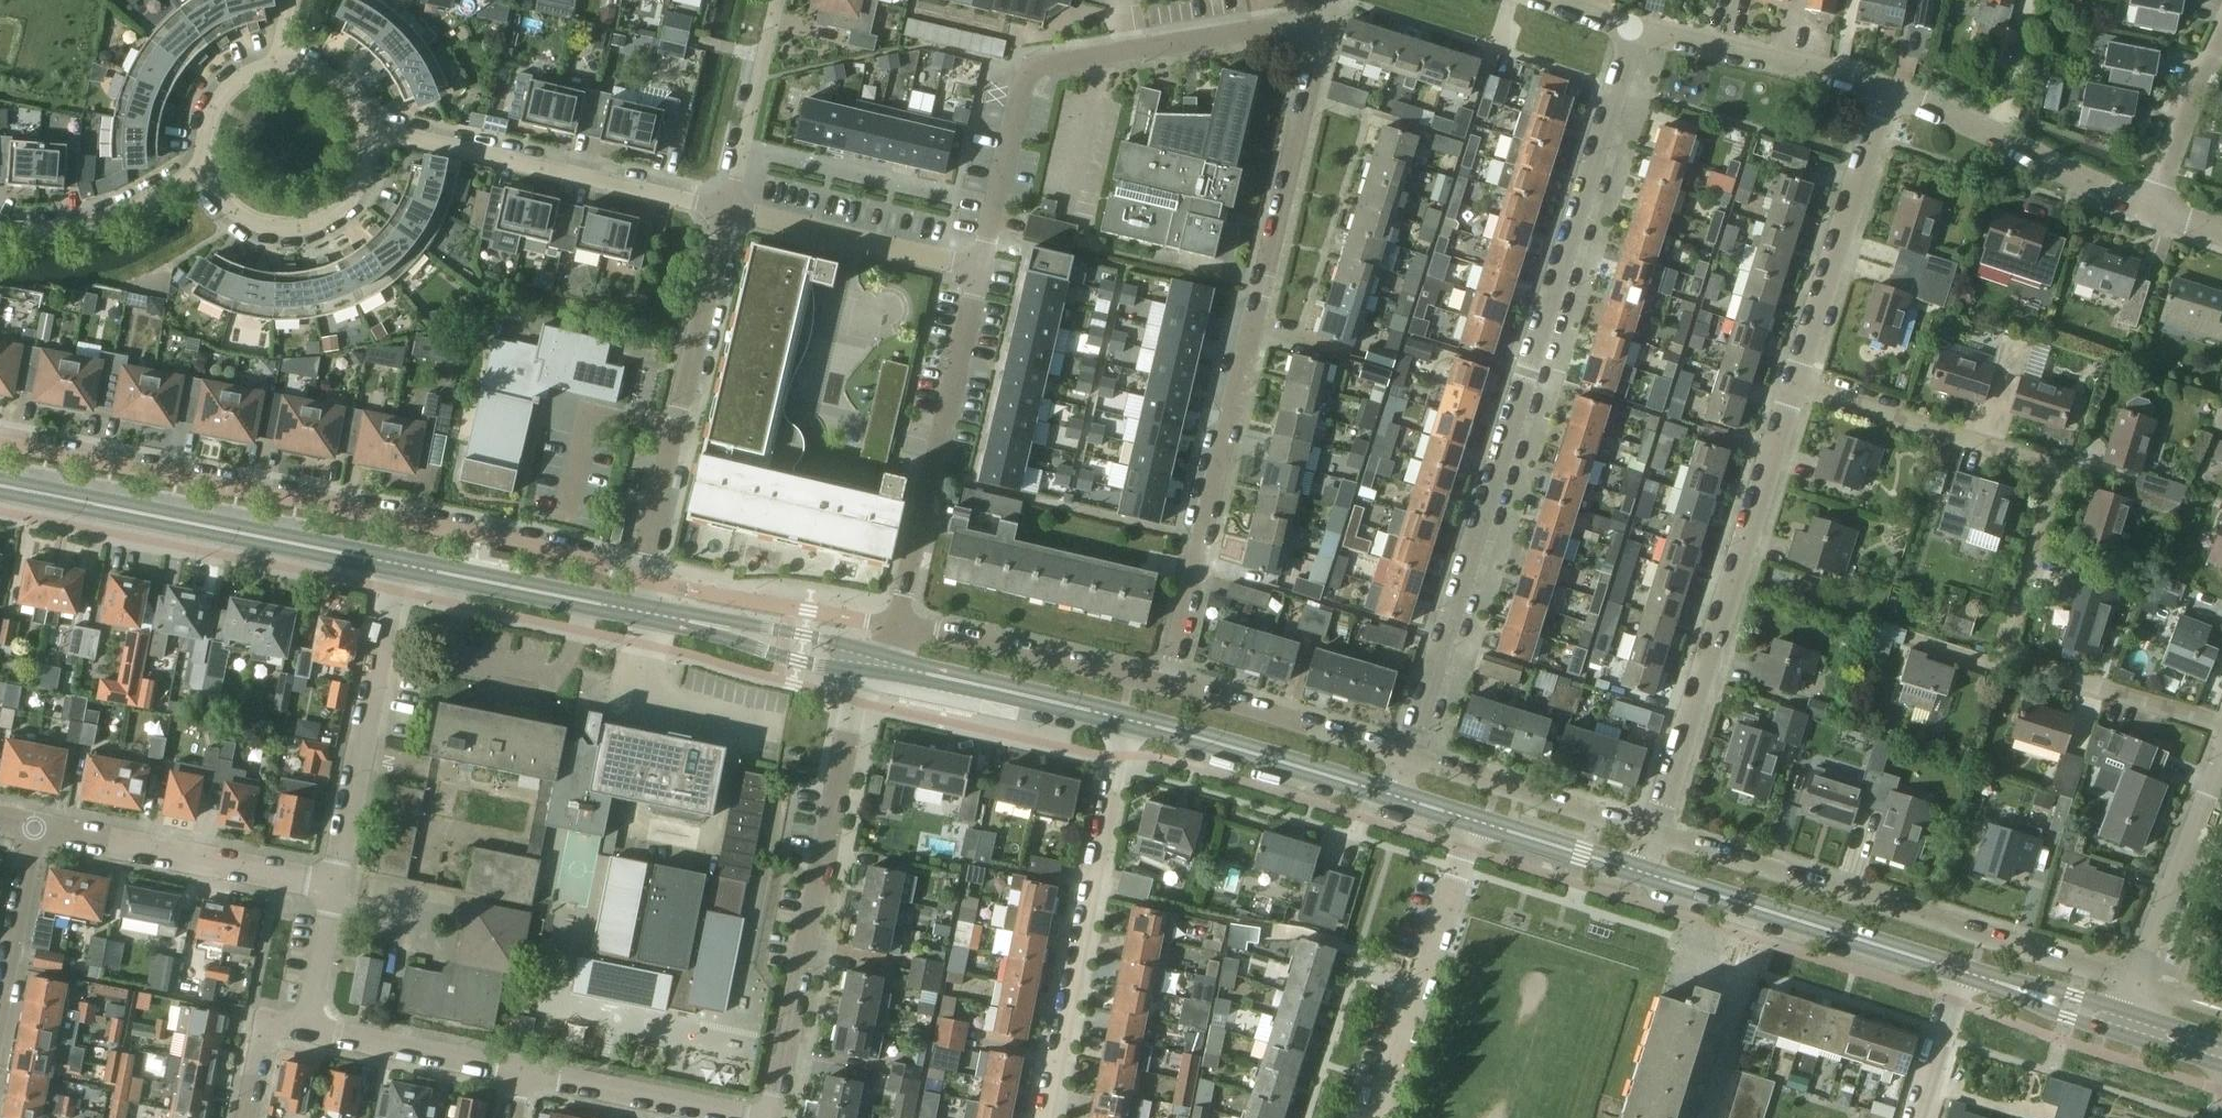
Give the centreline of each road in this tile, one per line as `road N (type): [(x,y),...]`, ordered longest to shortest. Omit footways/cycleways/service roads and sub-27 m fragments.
road 1 (residential): [(1410,762),(1632,27)]
road 2 (residential): [(2221,724),(2005,656),(2058,472),(1797,388)]
road 3 (residential): [(1327,23),(1159,688)]
road 4 (residential): [(641,577),(557,553),(0,443)]
road 5 (residential): [(982,270),(1026,69),(1327,23)]
road 6 (residential): [(2138,985),(1651,837)]
road 7 (residential): [(1651,837),(1797,388)]
road 8 (residential): [(768,1117),(855,702),(882,664)]
road 9 (primary): [(397,565),(0,487)]
road 10 (residential): [(1047,1117),(1126,721)]
road 11 (residential): [(641,577),(726,209)]
road 12 (residential): [(982,270),(896,628)]
road 13 (residential): [(726,209),(379,132)]
road 14 (primary): [(1967,973),(1640,872)]
road 15 (residential): [(335,885),(397,565)]
road 16 (residential): [(1472,822),(1376,1117)]
road 17 (residential): [(1797,388),(1886,91)]
road 18 (residential): [(335,885),(35,828)]
road 19 (residential): [(1886,91),(1964,117),(2151,208)]
road 20 (primary): [(1398,798),(1126,721)]
road 21 (residential): [(1159,688),(896,628)]
road 22 (residential): [(982,270),(726,209)]
road 23 (residential): [(1632,27),(1886,91)]
road 24 (residential): [(1410,762),(1159,688)]
road 25 (residential): [(1651,837),(1410,762)]
road 26 (residential): [(210,172),(245,216),(304,229),(358,200),(374,174),(379,132)]
road 27 (primary): [(1126,721),(882,664)]
road 28 (primary): [(635,611),(397,565)]
road 29 (residential): [(756,1117),(522,1074)]
road 30 (primary): [(656,616),(799,662),(844,669),(882,664)]
road 31 (primary): [(882,664),(847,646),(786,632),(656,616)]
road 32 (unclassified): [(2138,985),(2221,775)]
road 33 (residential): [(0,231),(69,233),(210,172)]
road 34 (residential): [(522,1074),(309,1028)]
road 35 (residential): [(726,209),(775,0)]
road 36 (residential): [(1699,1117),(1742,983),(1678,962)]
road 37 (residential): [(2151,208),(2186,99),(2219,35)]
road 38 (residential): [(0,1009),(35,828)]
road 39 (primary): [(1640,872),(1472,822)]
road 40 (primary): [(2127,1011),(1967,973)]
road 41 (primary): [(1967,973),(2117,1034)]
road 42 (residential): [(278,56),(245,67),(221,90),(207,117),(210,172)]
road 43 (residential): [(1916,1117),(1967,973)]
road 44 (residential): [(309,1028),(335,885)]
road 45 (residential): [(379,132),(368,96),(348,73),(326,60),(278,56)]
road 46 (residential): [(248,1117),(267,1020),(309,1028)]

